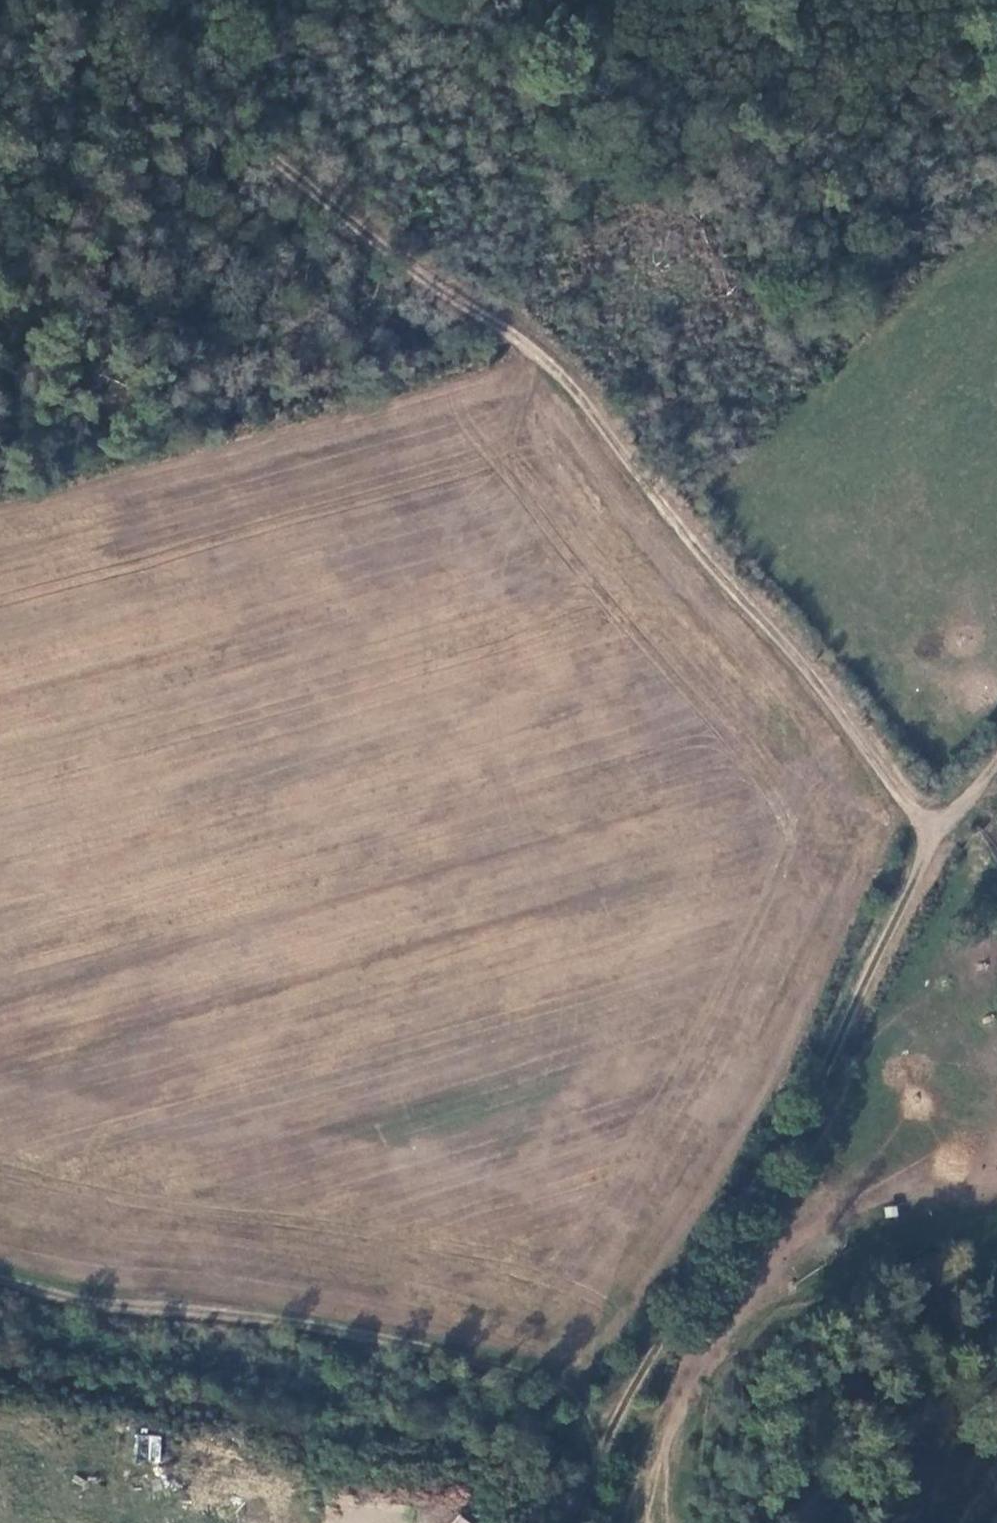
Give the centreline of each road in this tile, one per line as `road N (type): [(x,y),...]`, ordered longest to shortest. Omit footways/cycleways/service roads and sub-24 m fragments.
road 1 (track): [(996,763),(941,825),(569,381),(261,158),(126,0)]
road 2 (track): [(941,825),(629,1348),(592,1439)]

